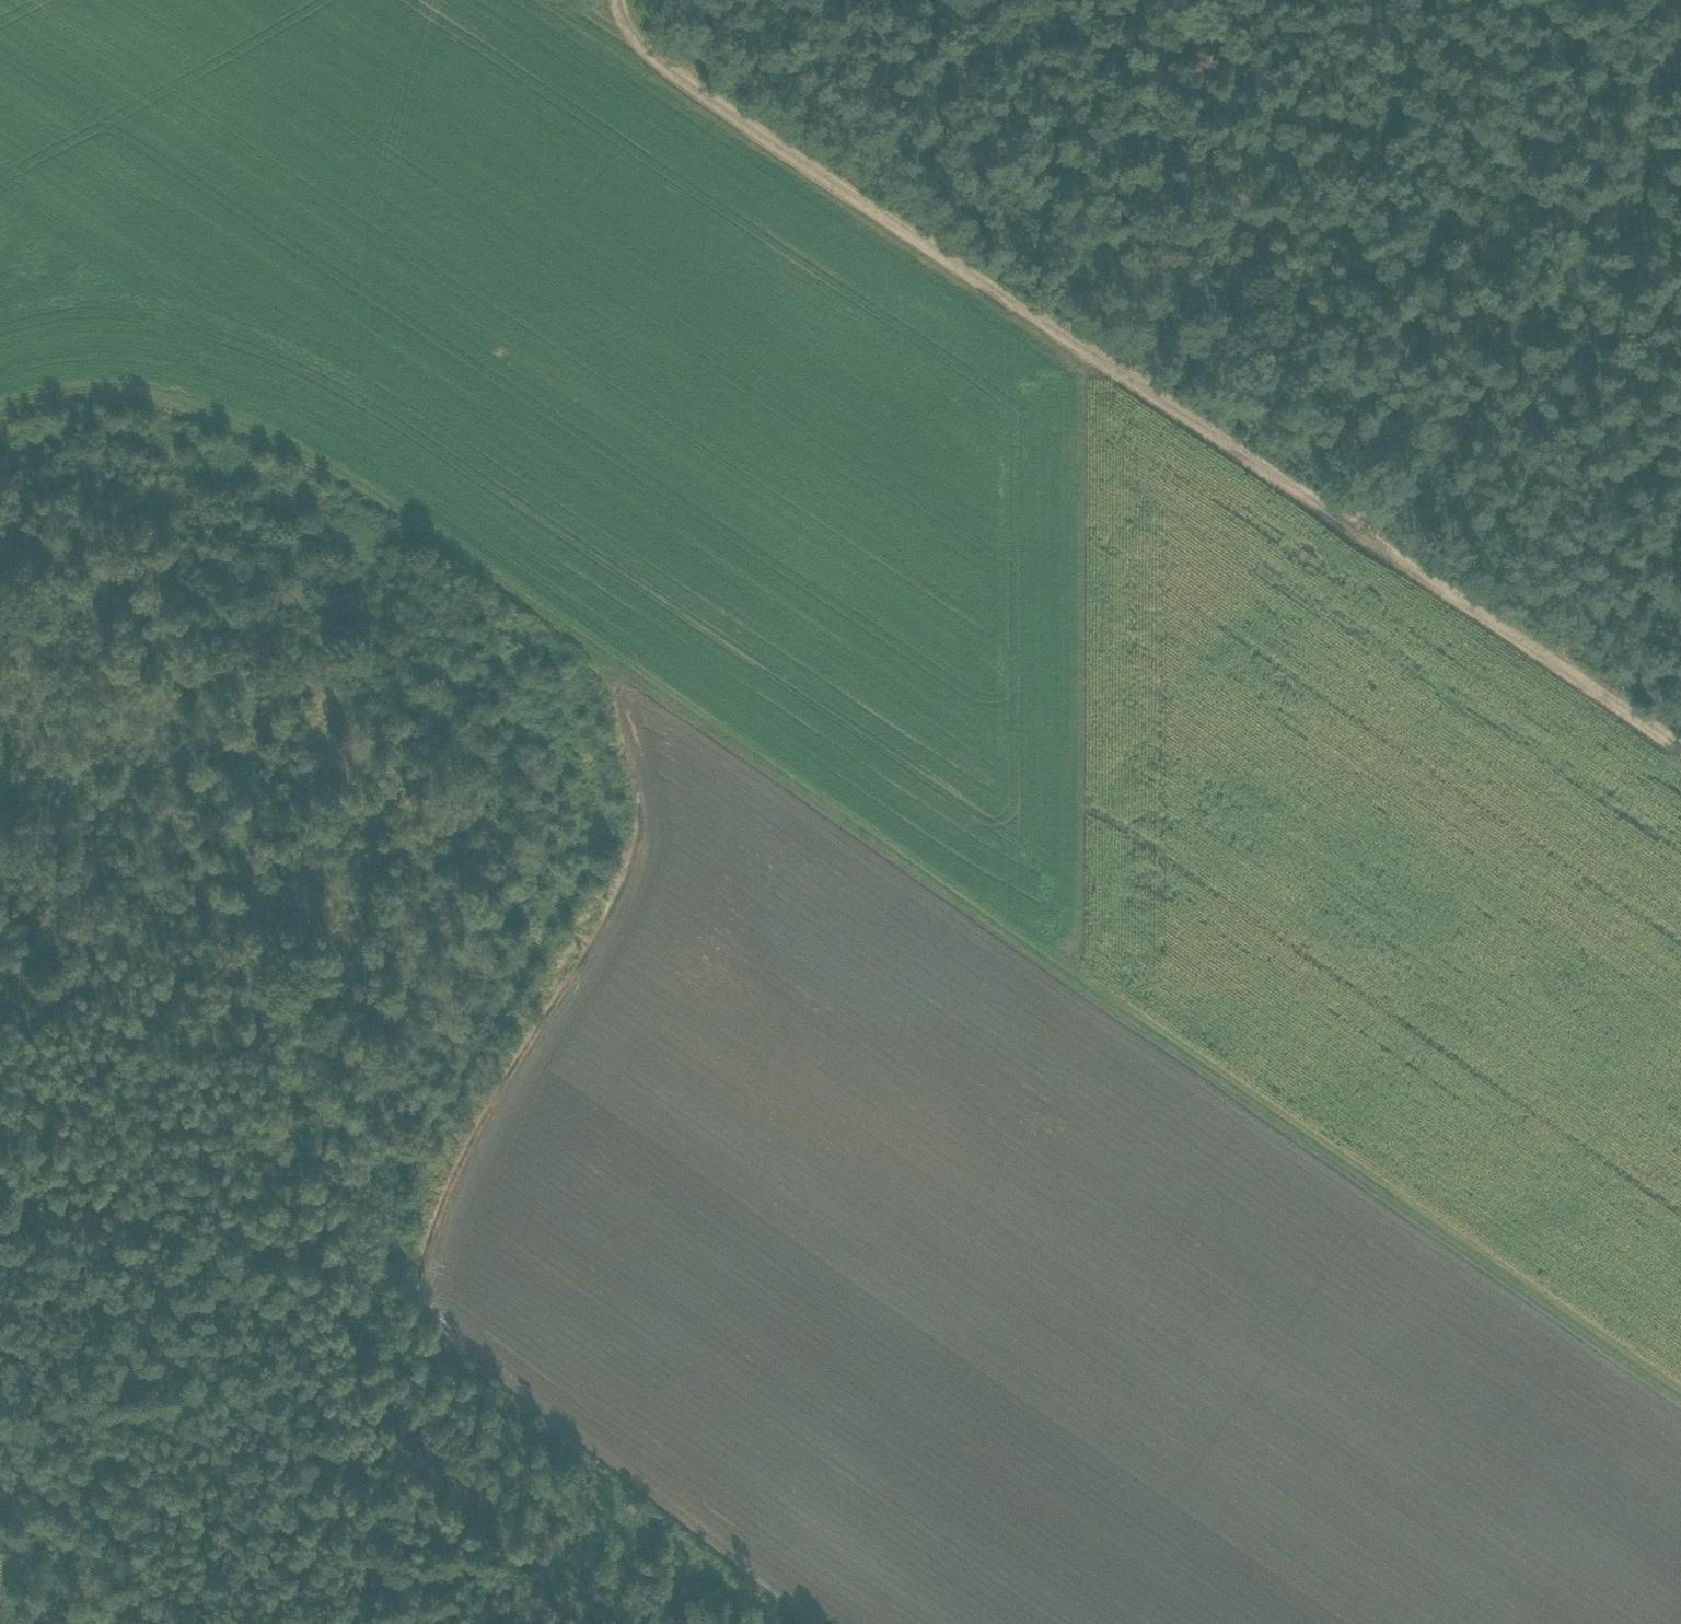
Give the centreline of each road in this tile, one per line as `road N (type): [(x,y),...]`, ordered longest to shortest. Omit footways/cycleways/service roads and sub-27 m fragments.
road 1 (track): [(0,414),(93,384),(193,397),(346,467),(761,770),(1680,1398)]
road 2 (track): [(1680,742),(716,108),(637,47),(620,0)]

